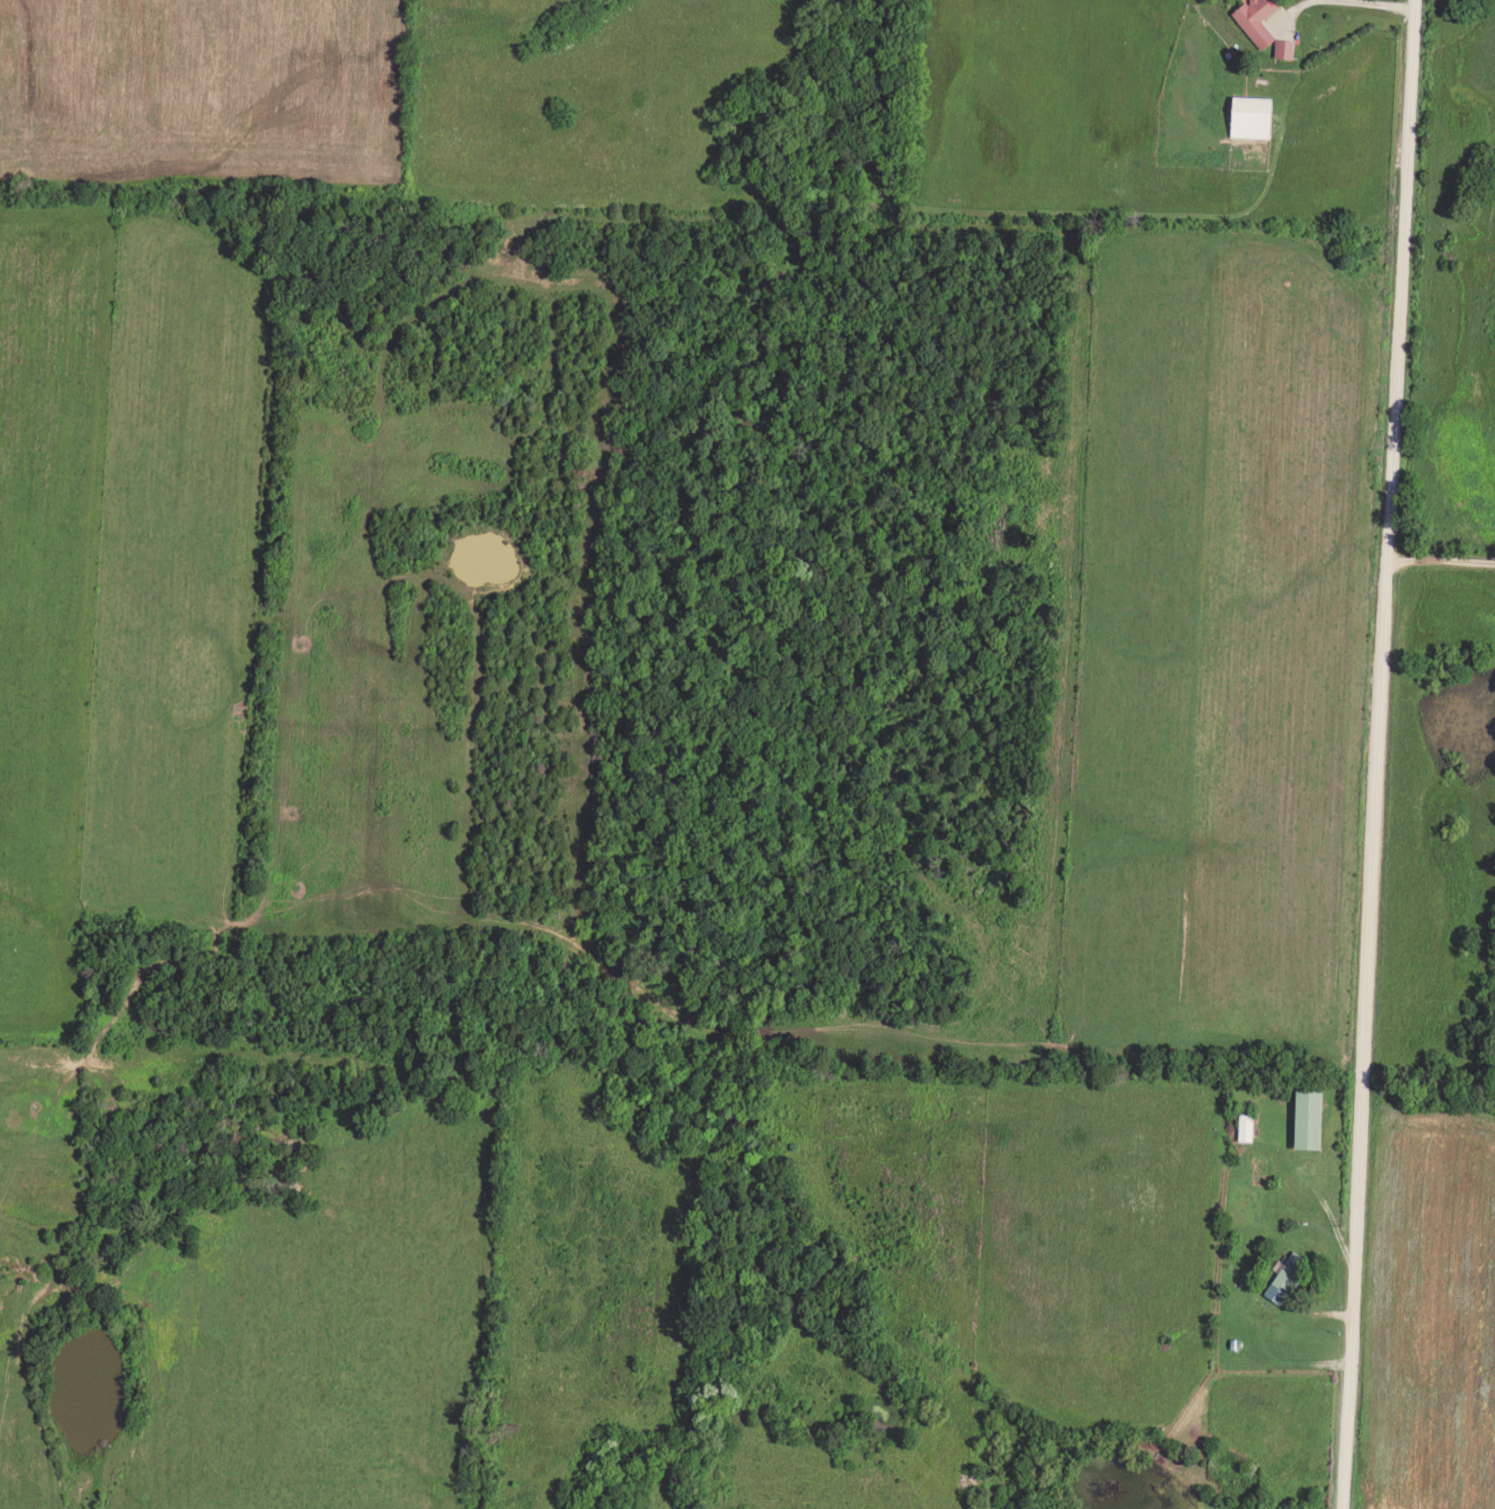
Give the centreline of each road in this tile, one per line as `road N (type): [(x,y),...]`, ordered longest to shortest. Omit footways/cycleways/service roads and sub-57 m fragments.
road 1 (residential): [(1344,1508),(1415,0)]

